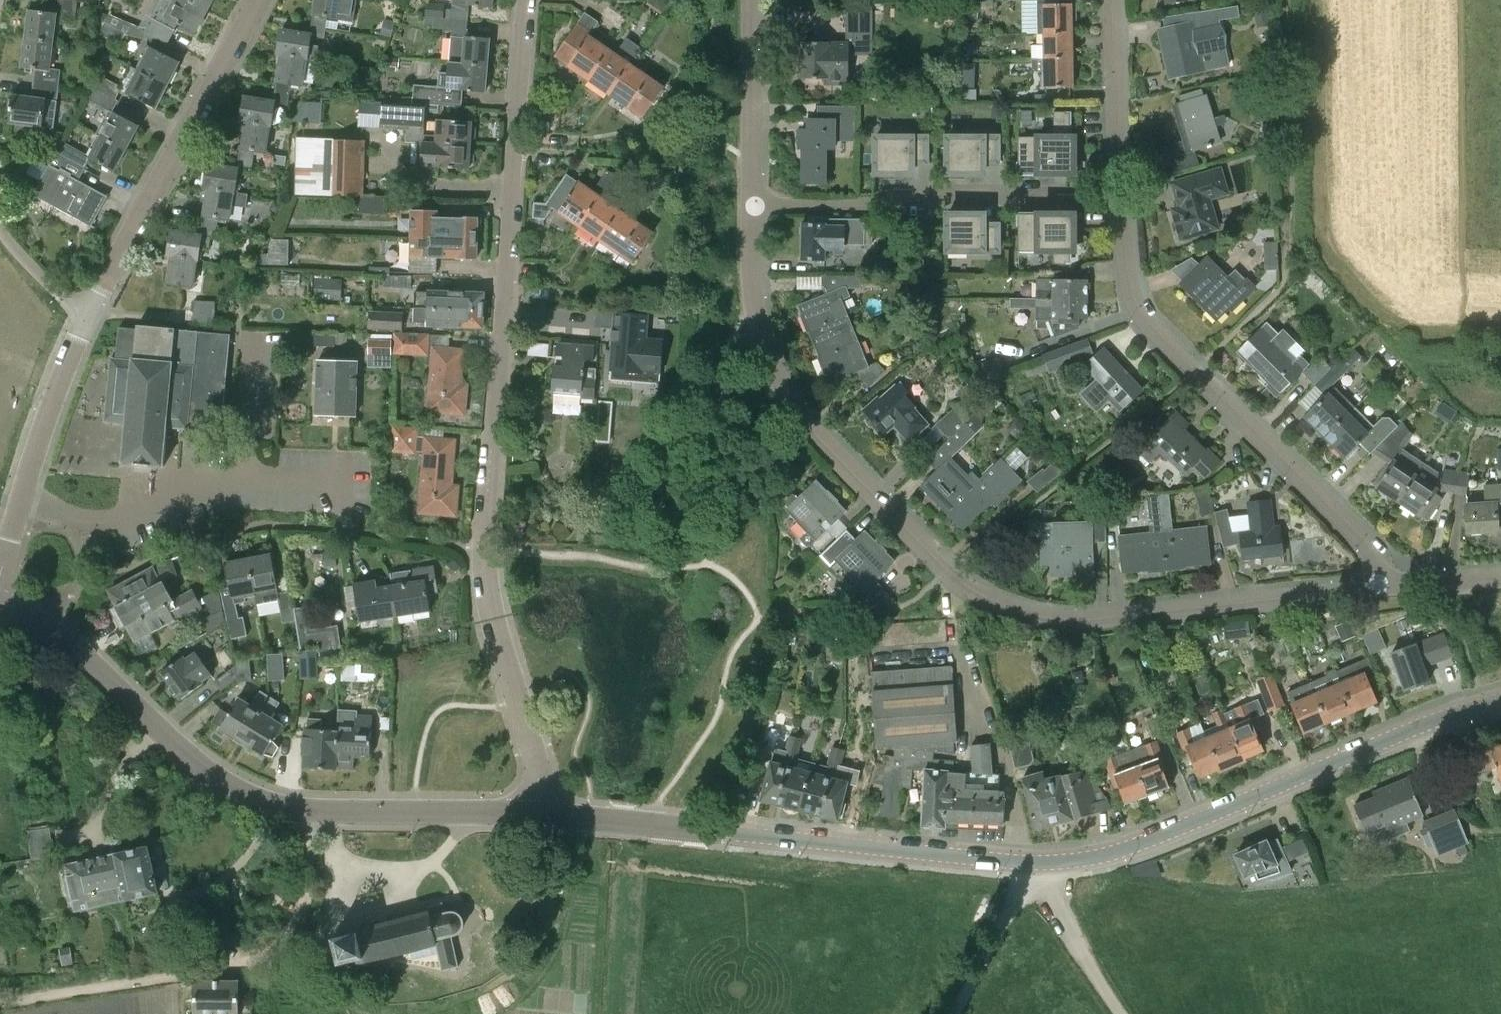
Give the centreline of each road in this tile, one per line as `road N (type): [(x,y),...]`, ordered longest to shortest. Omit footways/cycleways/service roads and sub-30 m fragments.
road 1 (residential): [(1380,586),(1072,620),(984,599),(824,445),(785,395),(752,307),(751,207)]
road 2 (residential): [(539,813),(537,764),(484,549),(527,0)]
road 3 (residential): [(1380,586),(1371,550),(1195,373),(1134,290),(1112,0)]
road 4 (tertiary): [(539,813),(312,812),(250,797),(189,756),(74,647),(0,605)]
road 5 (tertiary): [(1032,862),(1132,848),(1500,701)]
road 6 (tertiary): [(539,813),(1032,862)]
road 7 (residential): [(86,315),(254,0)]
road 8 (residential): [(751,207),(1075,198)]
road 9 (residential): [(751,207),(751,0)]
road 10 (residential): [(17,501),(86,315)]
road 11 (track): [(1119,1013),(1041,891),(1032,862)]
road 12 (unclassified): [(1032,862),(957,1013)]
road 13 (residential): [(0,225),(86,315)]
road 14 (residential): [(1500,578),(1380,586)]

